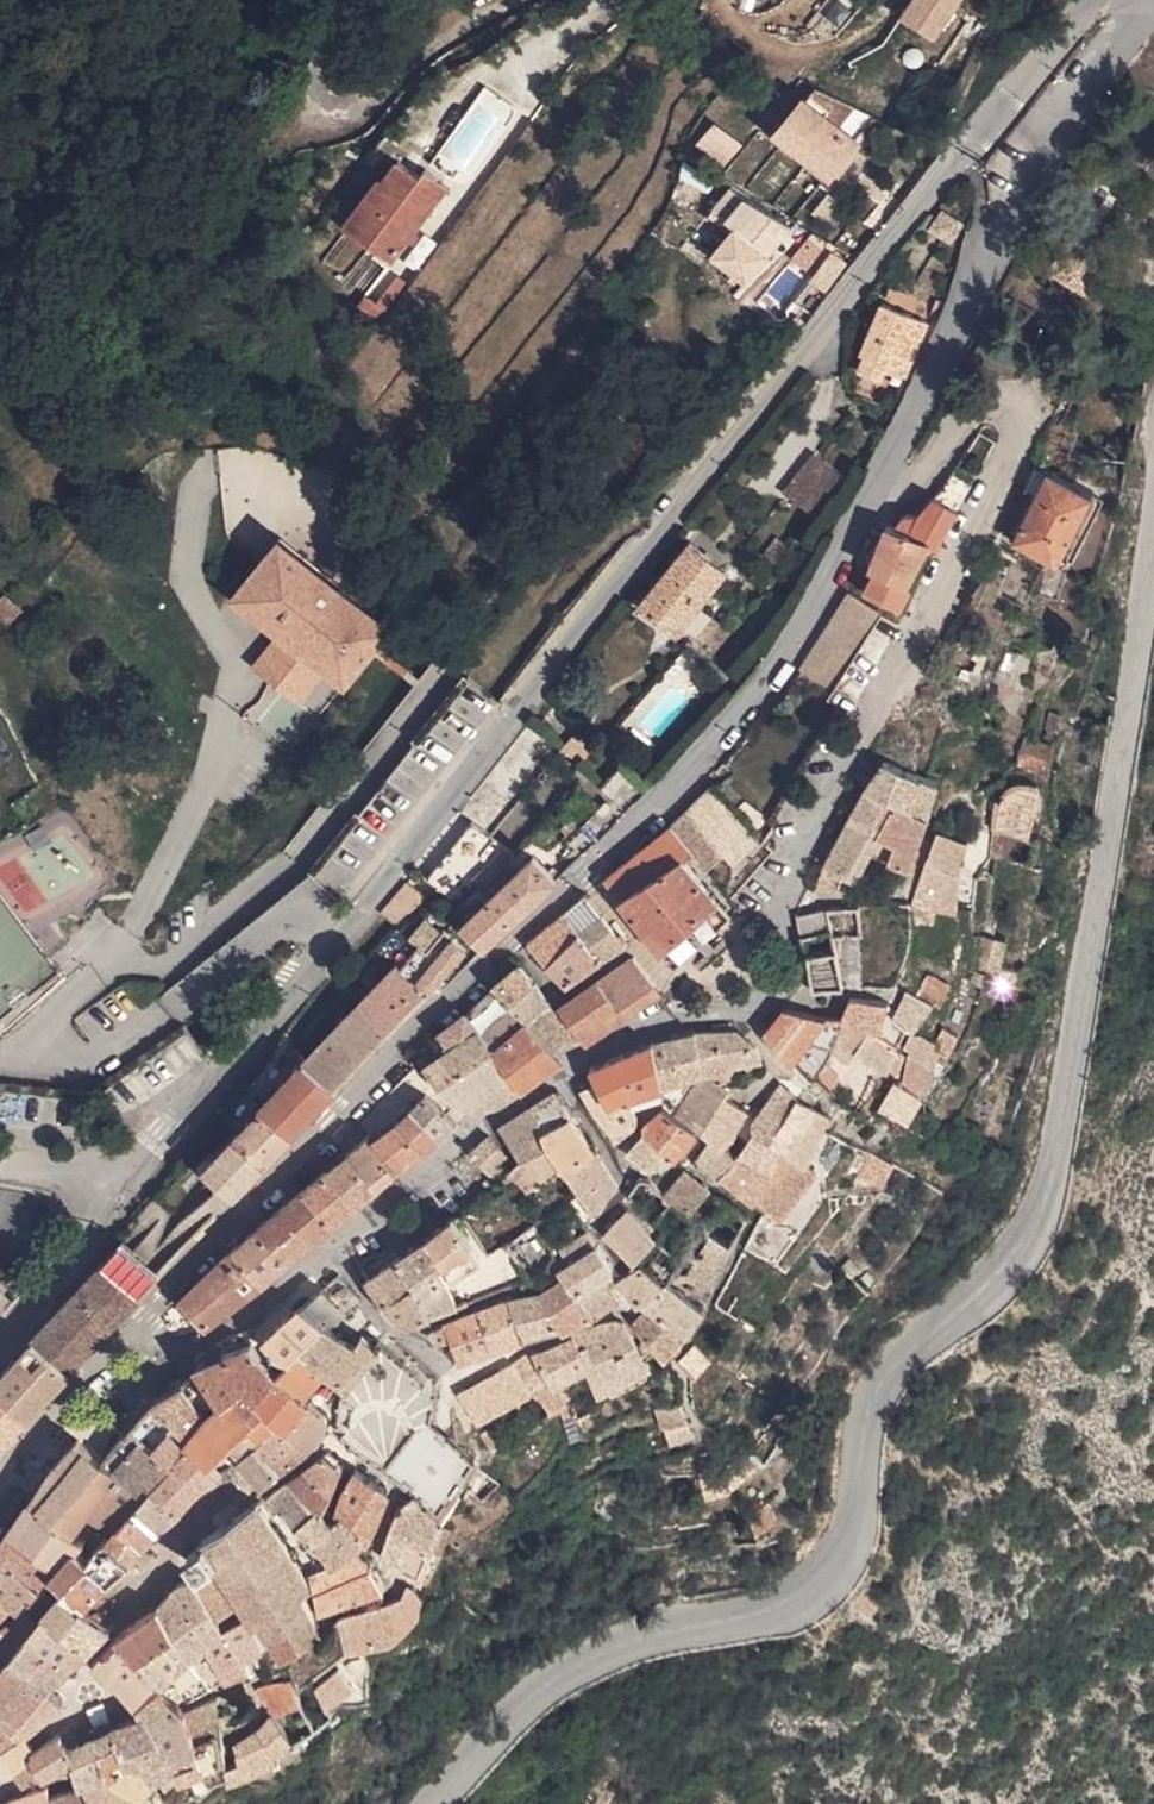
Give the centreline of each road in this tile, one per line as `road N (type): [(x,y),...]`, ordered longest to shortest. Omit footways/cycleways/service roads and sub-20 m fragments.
road 1 (secondary): [(431,1803),(517,1708),(569,1669),(622,1644),(770,1615),(807,1597),(852,1531),(863,1415),(884,1377),(985,1299),(1024,1251),(1049,1201),(1063,1131),(1153,554)]
road 2 (secondary): [(1086,0),(341,930),(147,1153),(106,1175)]
road 3 (residential): [(880,476),(902,484),(923,478),(977,411),(1002,409),(1017,420),(1000,469),(787,895),(793,955),(775,1000),(748,1014),(663,1024),(589,1055),(473,1125),(335,1254)]
road 4 (residential): [(880,476),(789,640),(713,741),(143,1328)]
road 5 (residential): [(1150,0),(1029,174),(880,476)]
road 6 (unclassified): [(516,0),(375,97),(341,108),(320,99),(307,73),(321,0)]
road 7 (residential): [(404,1334),(553,1275),(600,1227)]
road 8 (residential): [(335,1254),(256,1317),(196,1344),(166,1343),(143,1328)]
road 9 (residential): [(143,1328),(0,1480)]
road 10 (secondary): [(0,1342),(86,1237),(106,1175)]

